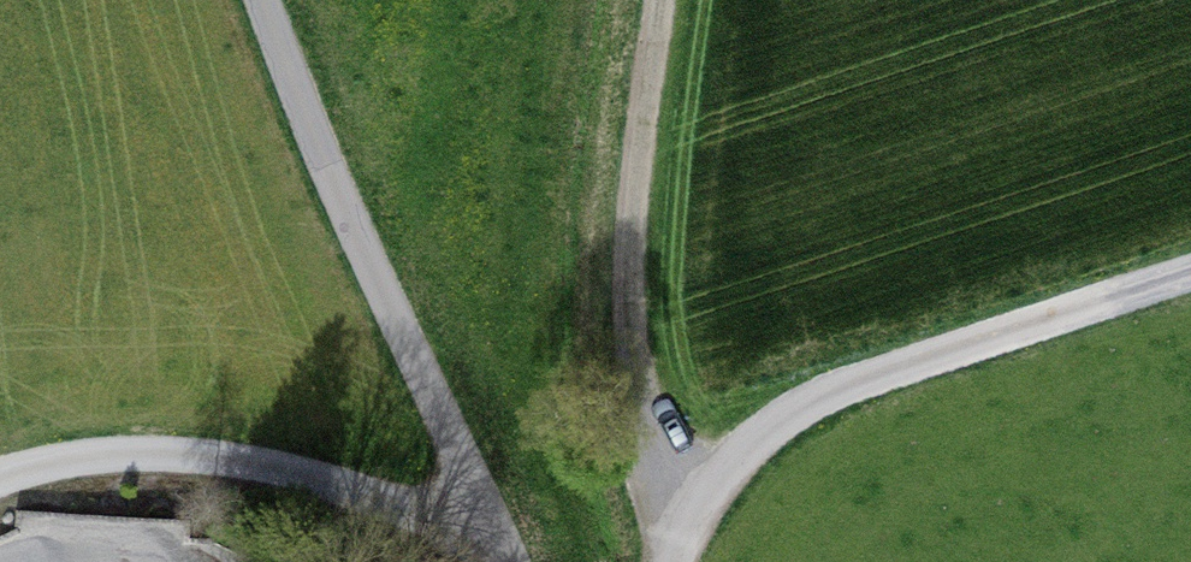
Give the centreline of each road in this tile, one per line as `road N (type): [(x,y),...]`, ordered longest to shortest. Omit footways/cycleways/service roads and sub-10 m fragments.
road 1 (track): [(672,561),(685,528),(771,424),(945,352),(1190,267)]
road 2 (unclassified): [(502,550),(245,0)]
road 3 (track): [(685,528),(635,369),(633,173),(654,0)]
road 4 (unclassified): [(502,550),(356,492),(232,458),(57,465),(0,485)]

